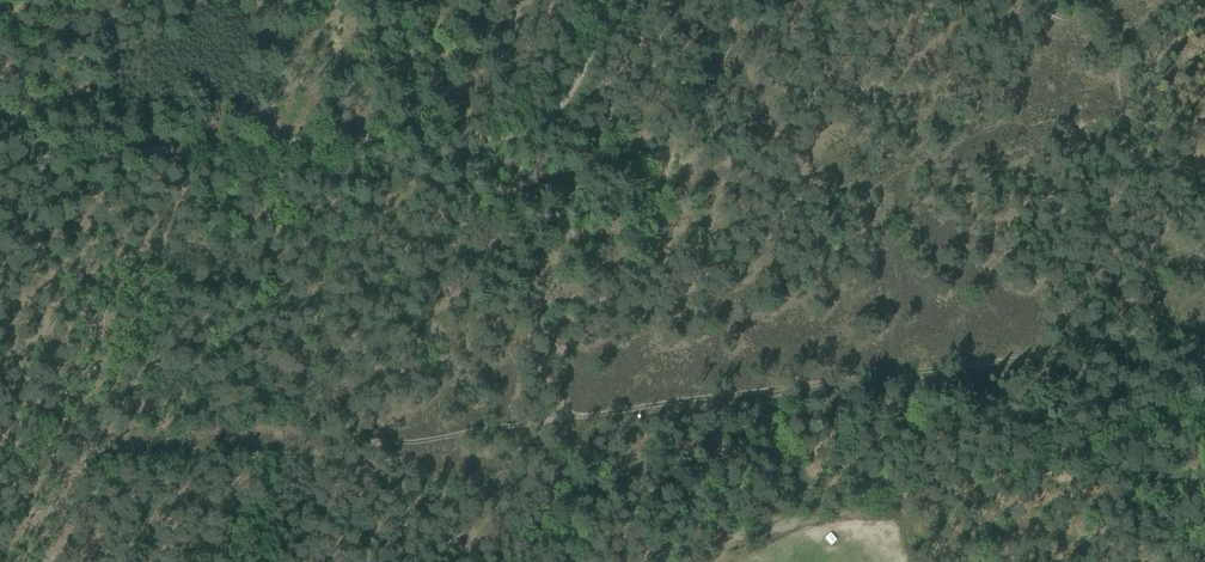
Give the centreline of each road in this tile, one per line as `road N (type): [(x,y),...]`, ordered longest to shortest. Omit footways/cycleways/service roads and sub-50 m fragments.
road 1 (track): [(18,469),(73,472),(428,440),(955,368),(1204,325)]
road 2 (track): [(0,162),(547,121),(567,95),(604,0)]
road 3 (track): [(569,417),(528,351),(537,317),(555,305),(675,289),(709,269),(702,237),(726,162),(711,102),(735,0)]

